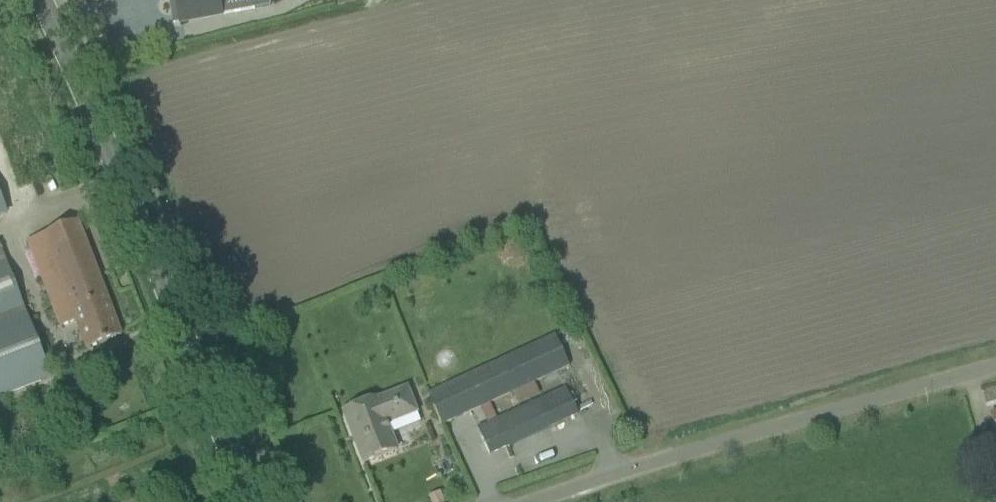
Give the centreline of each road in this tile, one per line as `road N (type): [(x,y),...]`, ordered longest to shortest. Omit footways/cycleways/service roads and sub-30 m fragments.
road 1 (secondary): [(248,501),(167,294),(37,0)]
road 2 (unclassified): [(555,501),(682,450),(995,366)]

